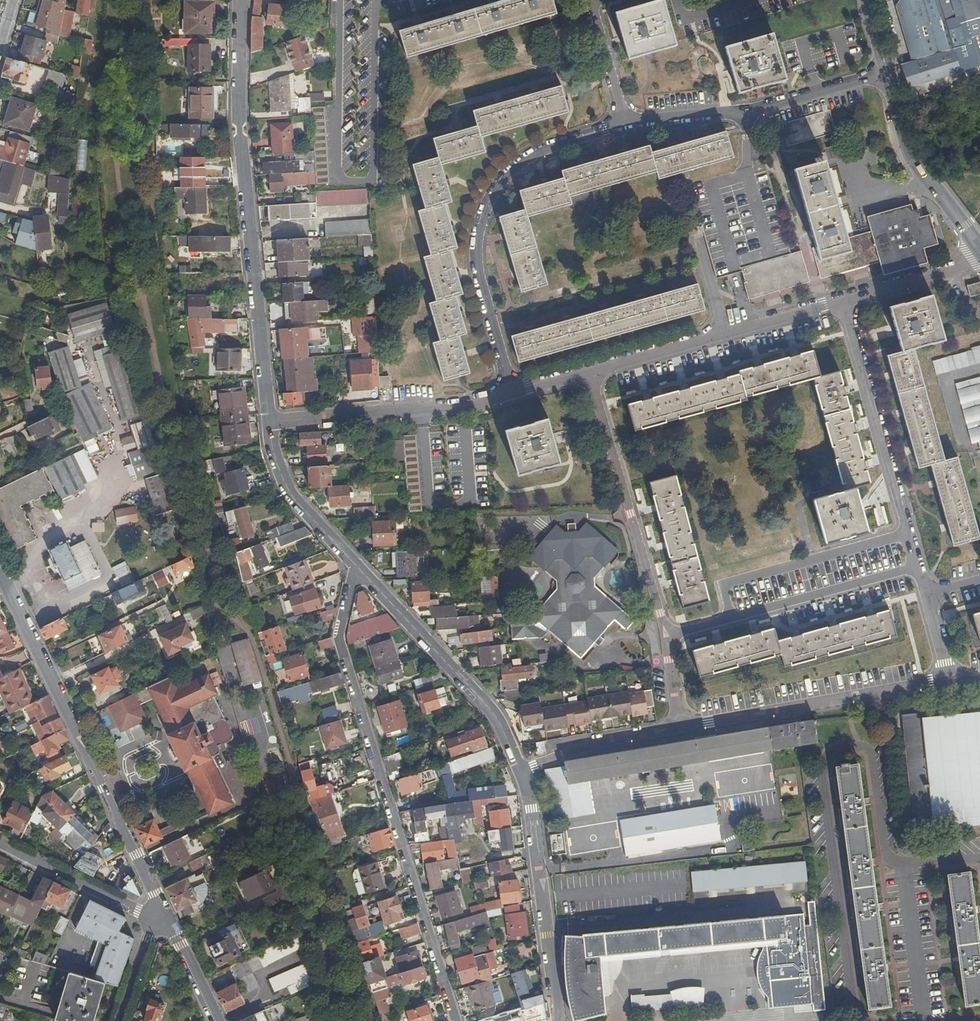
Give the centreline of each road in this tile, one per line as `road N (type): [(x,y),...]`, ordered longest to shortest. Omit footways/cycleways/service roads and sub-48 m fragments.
road 1 (residential): [(353,562),(337,635),(458,1020)]
road 2 (residential): [(244,0),(236,123),(270,425)]
road 3 (residential): [(0,567),(166,923)]
road 4 (residential): [(628,128),(525,169),(499,191),(480,229),(479,267),(512,394)]
road 5 (residential): [(915,569),(841,301)]
road 6 (residential): [(675,728),(946,682)]
road 7 (unclassified): [(664,638),(590,375)]
road 8 (residential): [(353,562),(521,769)]
road 9 (residential): [(884,74),(747,113),(628,128)]
road 10 (unclassified): [(841,301),(590,375)]
road 11 (residential): [(915,569),(664,638)]
road 12 (residential): [(521,769),(557,1020)]
road 13 (unclassified): [(512,394),(270,425)]
road 14 (unclassified): [(884,74),(908,157),(979,250)]
road 15 (residential): [(166,923),(0,842)]
road 16 (residential): [(270,425),(288,494),(353,562)]
road 17 (residential): [(521,769),(564,751),(675,728)]
road 18 (unclassified): [(979,253),(950,272),(841,301)]
road 19 (residential): [(628,128),(592,0)]

